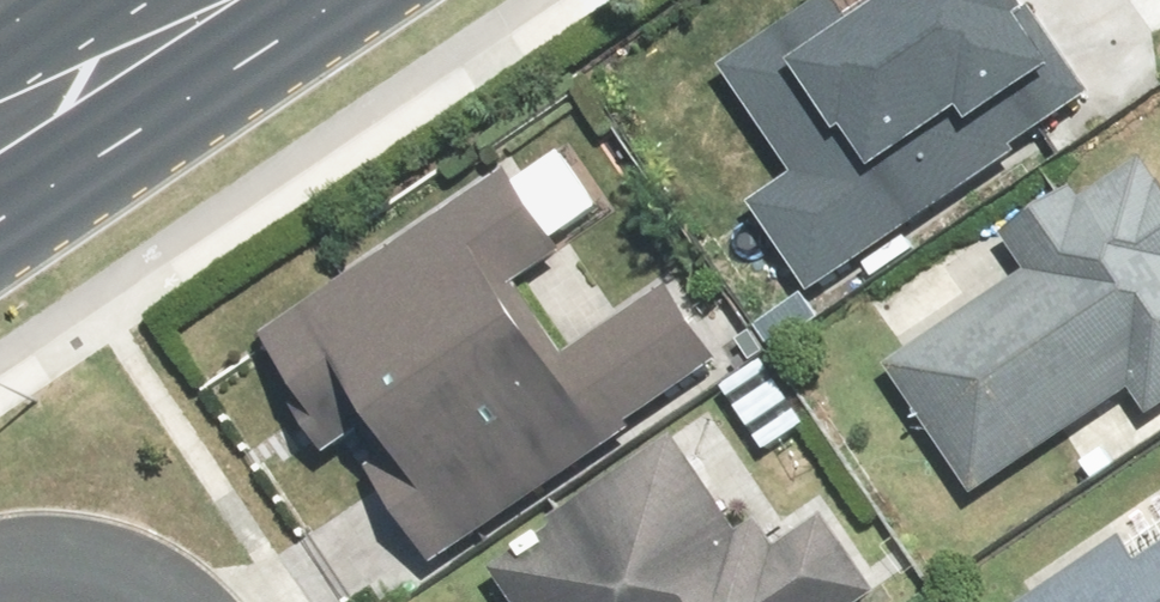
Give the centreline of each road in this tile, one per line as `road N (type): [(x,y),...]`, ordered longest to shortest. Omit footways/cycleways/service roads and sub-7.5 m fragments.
road 1 (secondary): [(0,108),(165,0)]

